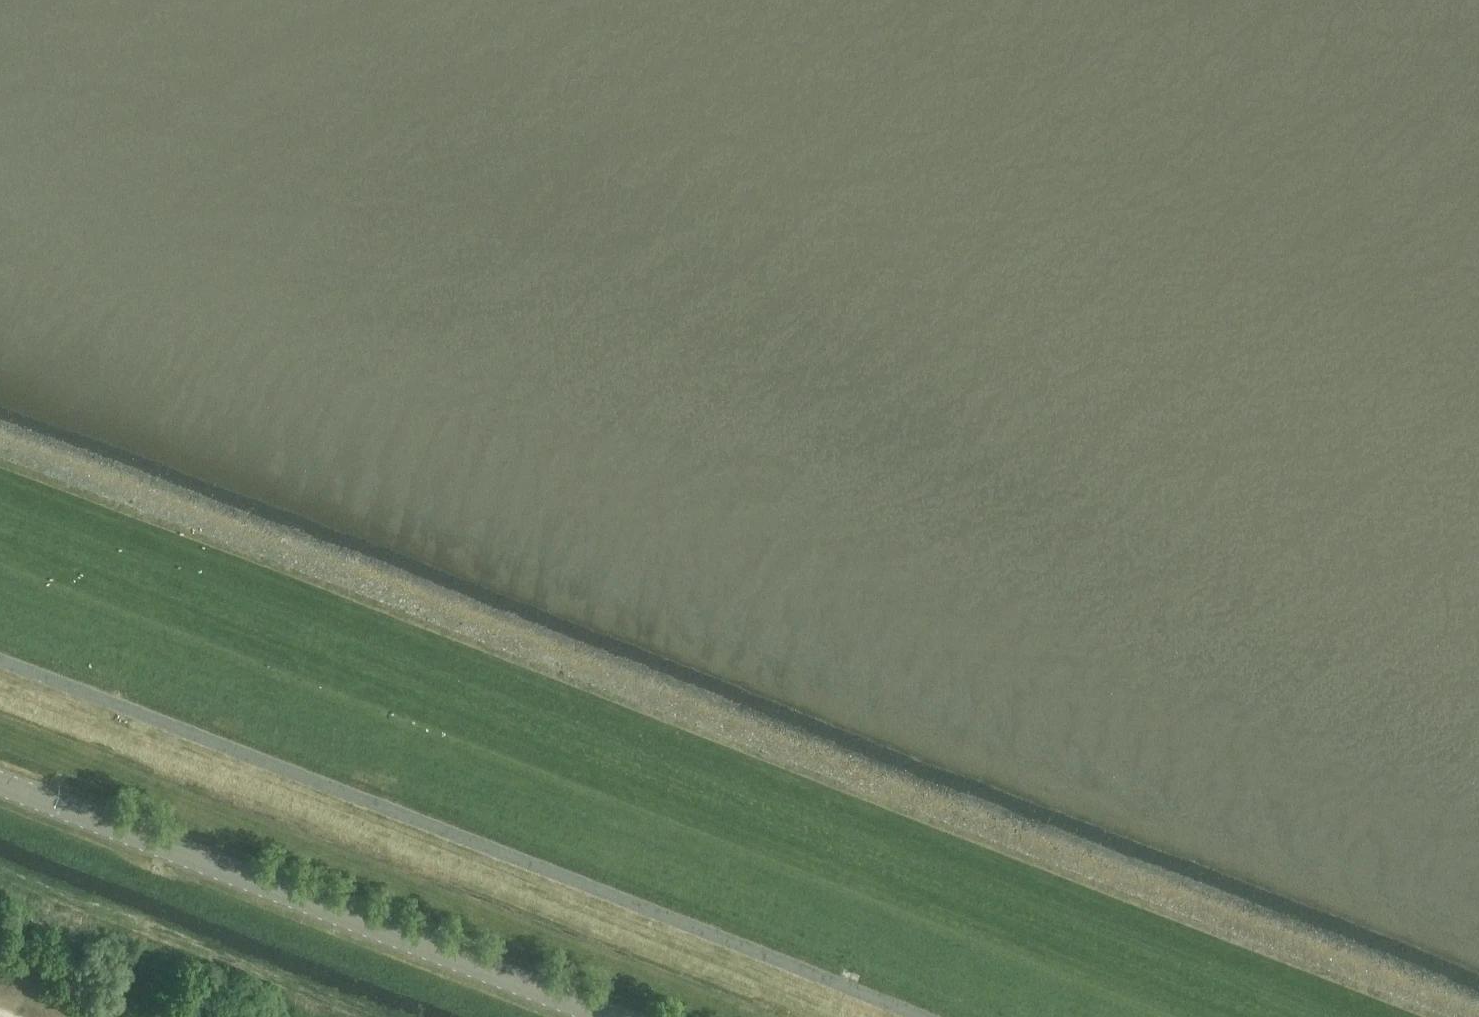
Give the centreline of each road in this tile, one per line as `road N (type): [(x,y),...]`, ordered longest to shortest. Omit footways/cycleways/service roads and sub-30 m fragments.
road 1 (tertiary): [(605,1016),(0,781)]

